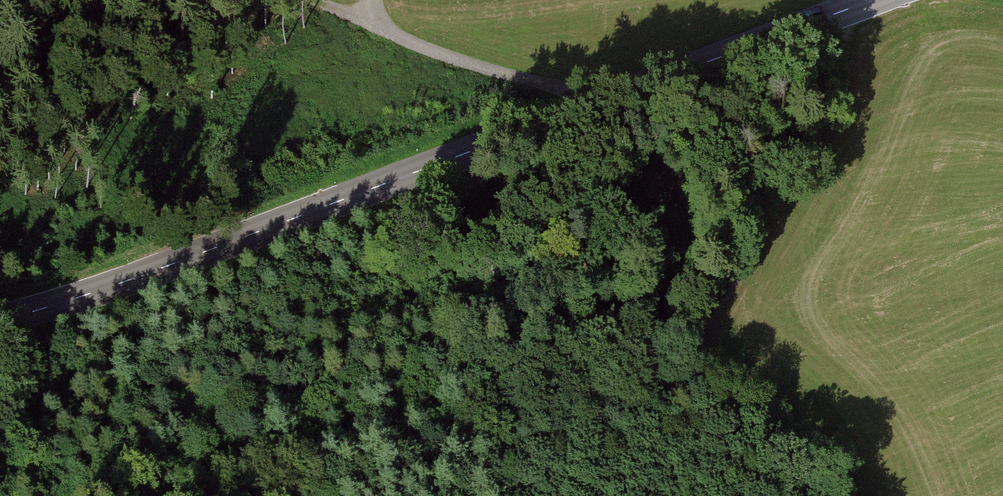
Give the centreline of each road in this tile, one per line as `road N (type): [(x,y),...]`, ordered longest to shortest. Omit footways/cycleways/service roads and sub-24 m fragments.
road 1 (tertiary): [(0,323),(302,218),(875,0)]
road 2 (track): [(627,95),(468,66),(378,32),(377,0)]

